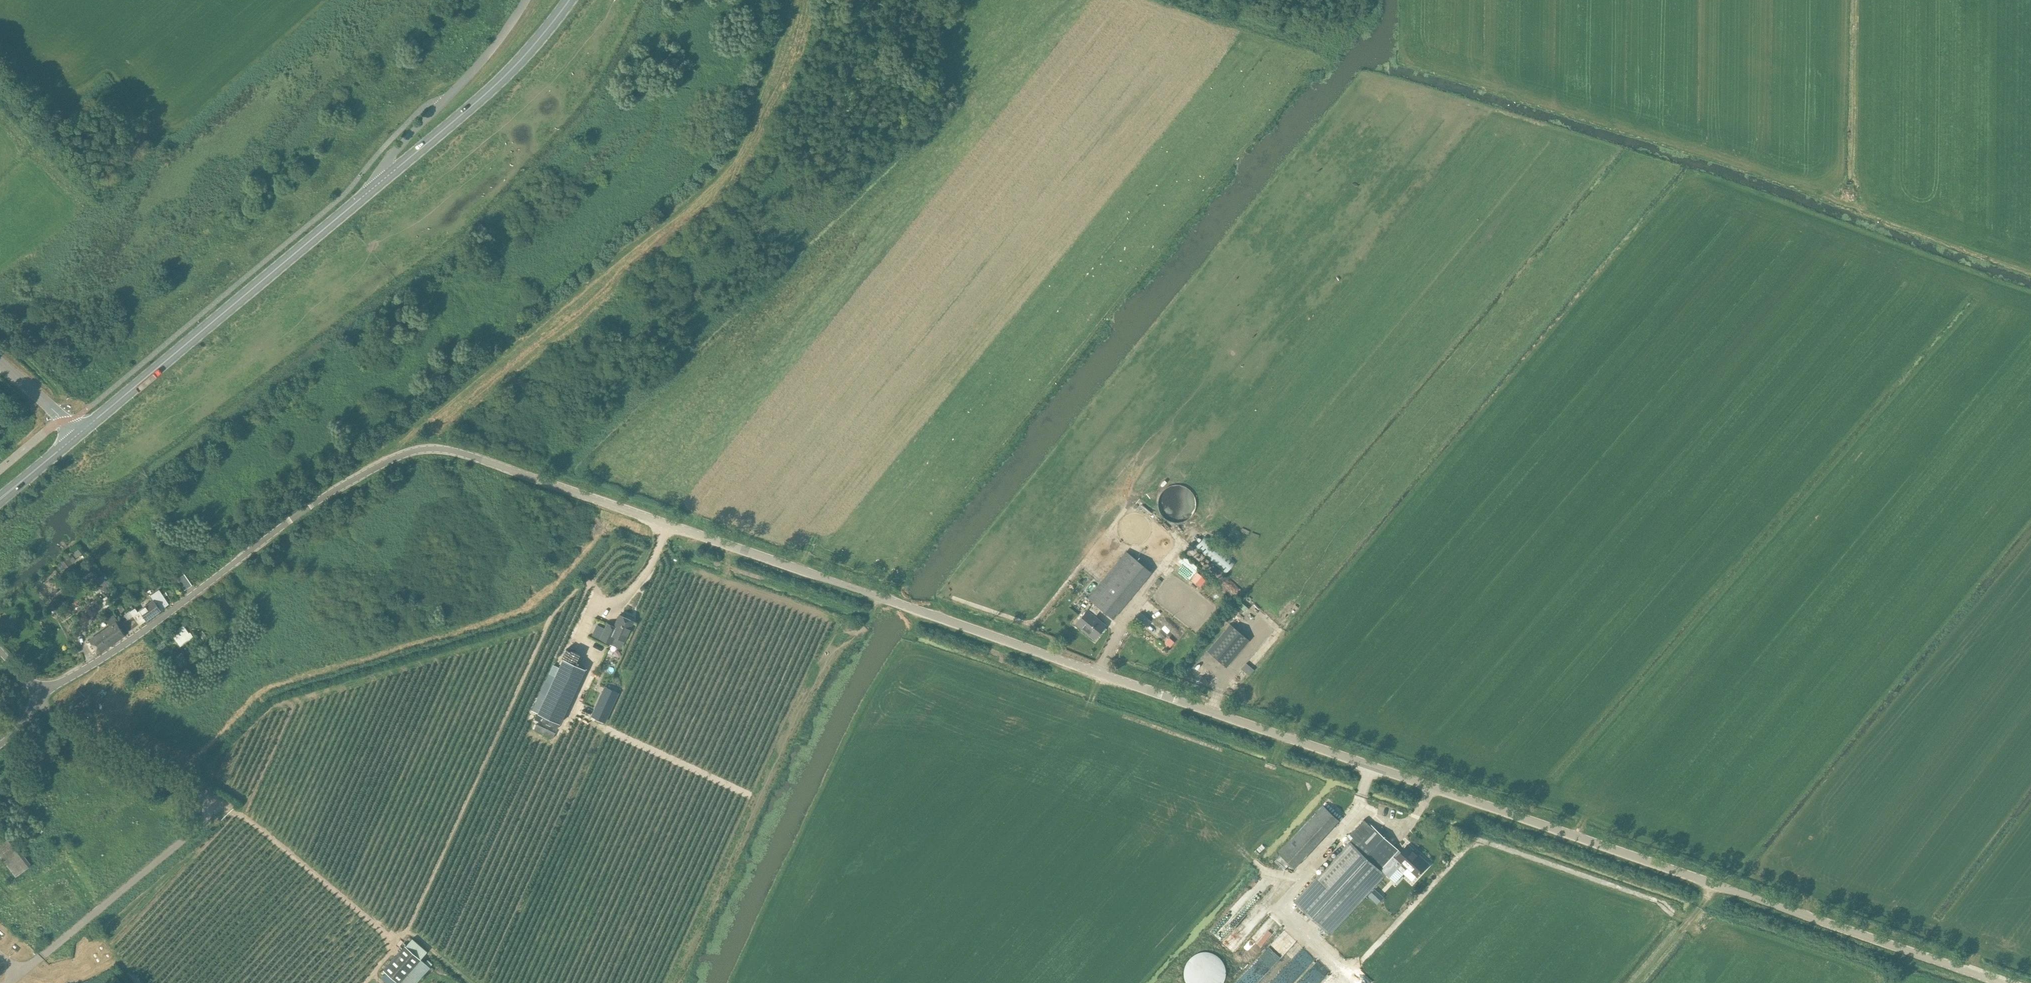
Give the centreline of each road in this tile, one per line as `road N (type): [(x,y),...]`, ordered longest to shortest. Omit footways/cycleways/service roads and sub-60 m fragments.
road 1 (unclassified): [(1995,982),(466,454),(416,451),(368,472)]
road 2 (track): [(790,0),(747,132),(715,182),(378,455),(368,472)]
road 3 (unclassified): [(42,698),(368,472)]
road 4 (primary): [(79,434),(369,192)]
road 5 (primary): [(369,192),(507,72),(571,0)]
road 6 (unclassified): [(369,192),(377,171),(477,67),(526,0)]

